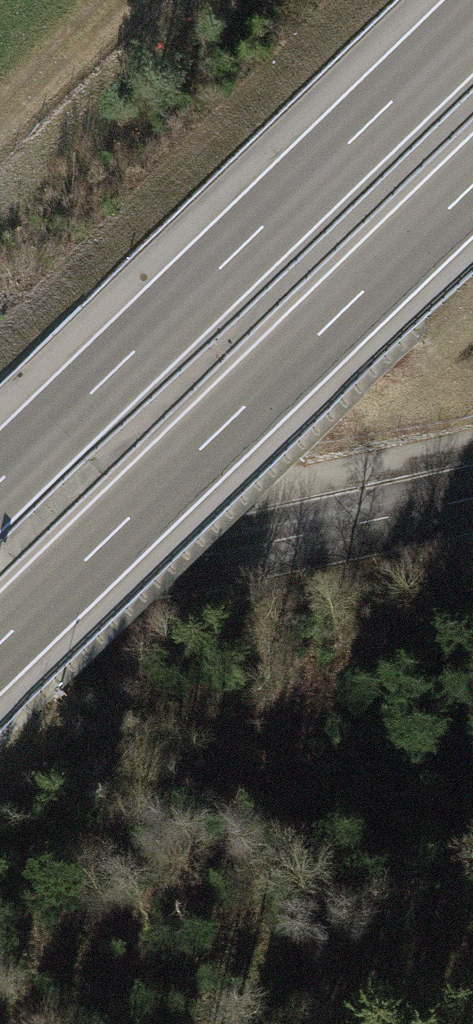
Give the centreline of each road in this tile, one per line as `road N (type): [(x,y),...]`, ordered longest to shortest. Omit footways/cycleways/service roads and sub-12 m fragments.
road 1 (motorway): [(0,643),(472,186)]
road 2 (motorway): [(472,24),(0,481)]
road 3 (primary): [(472,498),(0,587)]
road 4 (track): [(0,129),(120,0)]

